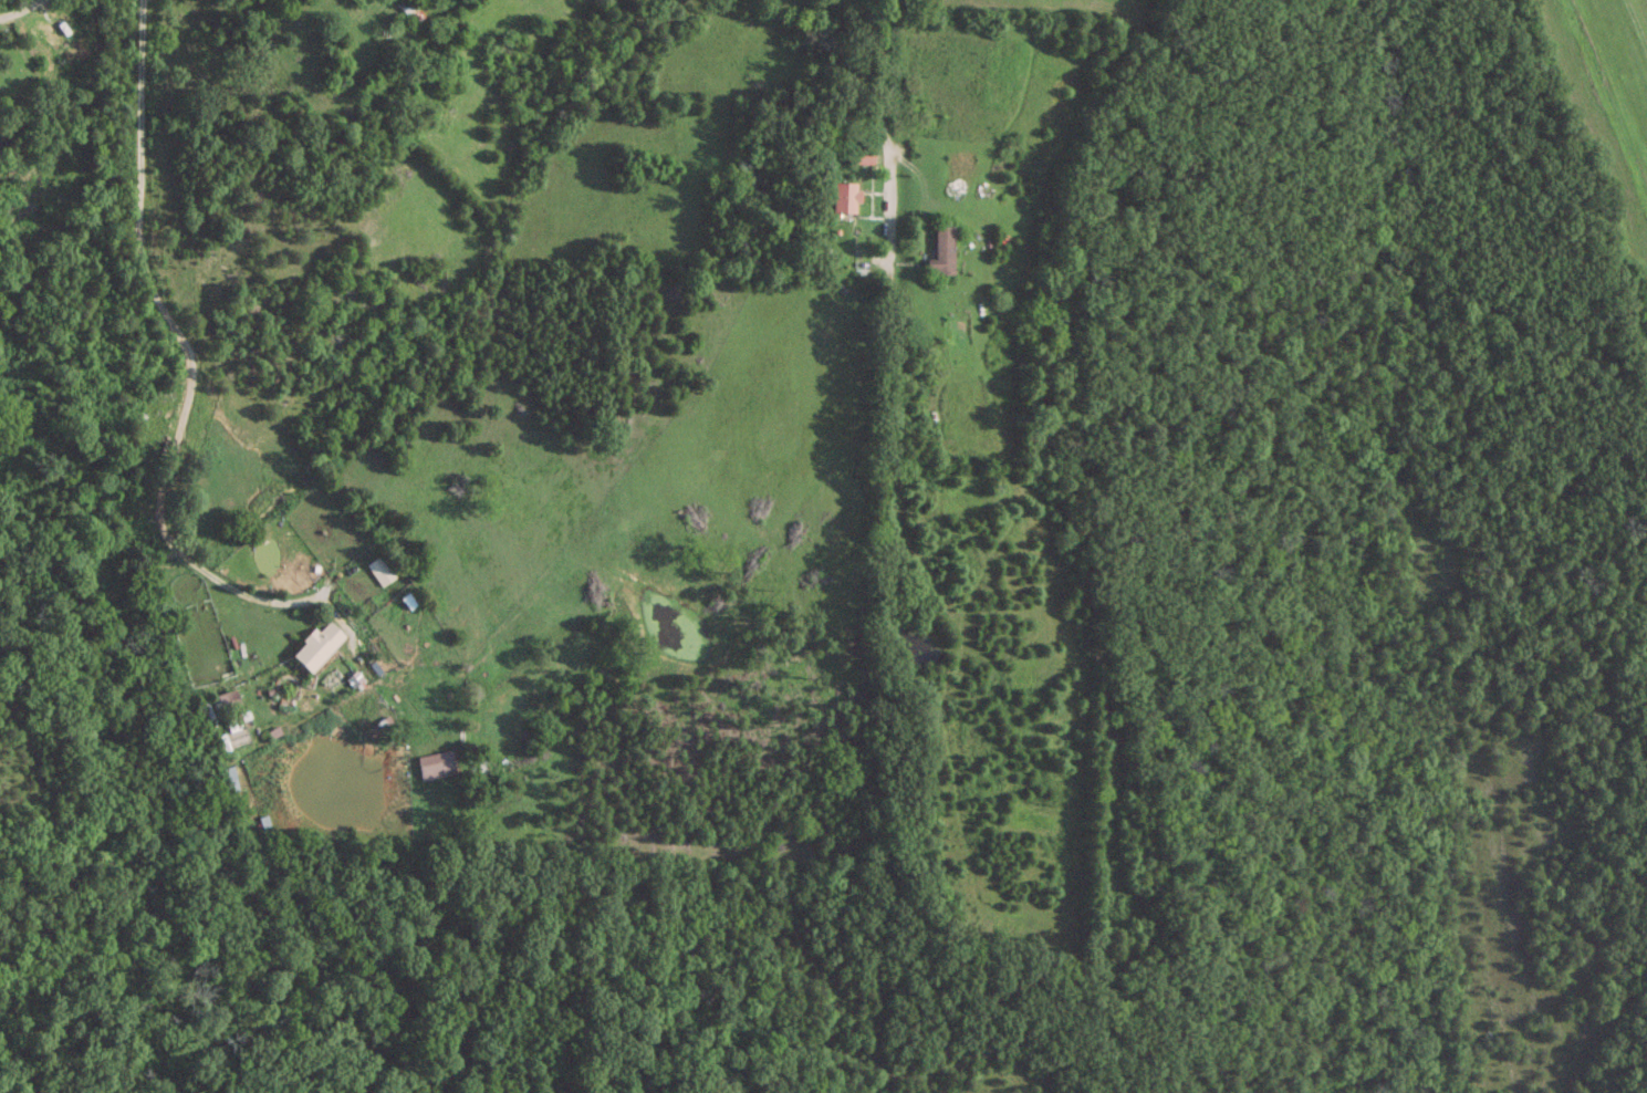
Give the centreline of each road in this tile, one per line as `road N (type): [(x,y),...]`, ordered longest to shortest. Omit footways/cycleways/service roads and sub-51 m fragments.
road 1 (residential): [(880,0),(876,112),(888,157),(887,262)]

